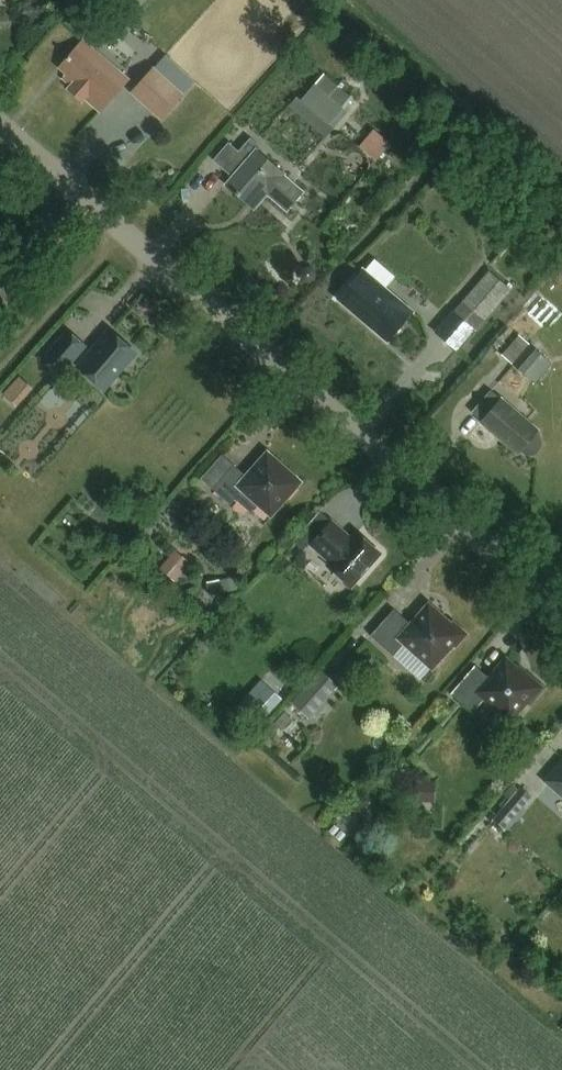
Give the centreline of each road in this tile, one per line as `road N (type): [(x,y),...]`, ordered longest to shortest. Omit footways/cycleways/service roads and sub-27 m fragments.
road 1 (unclassified): [(561,595),(0,108)]

